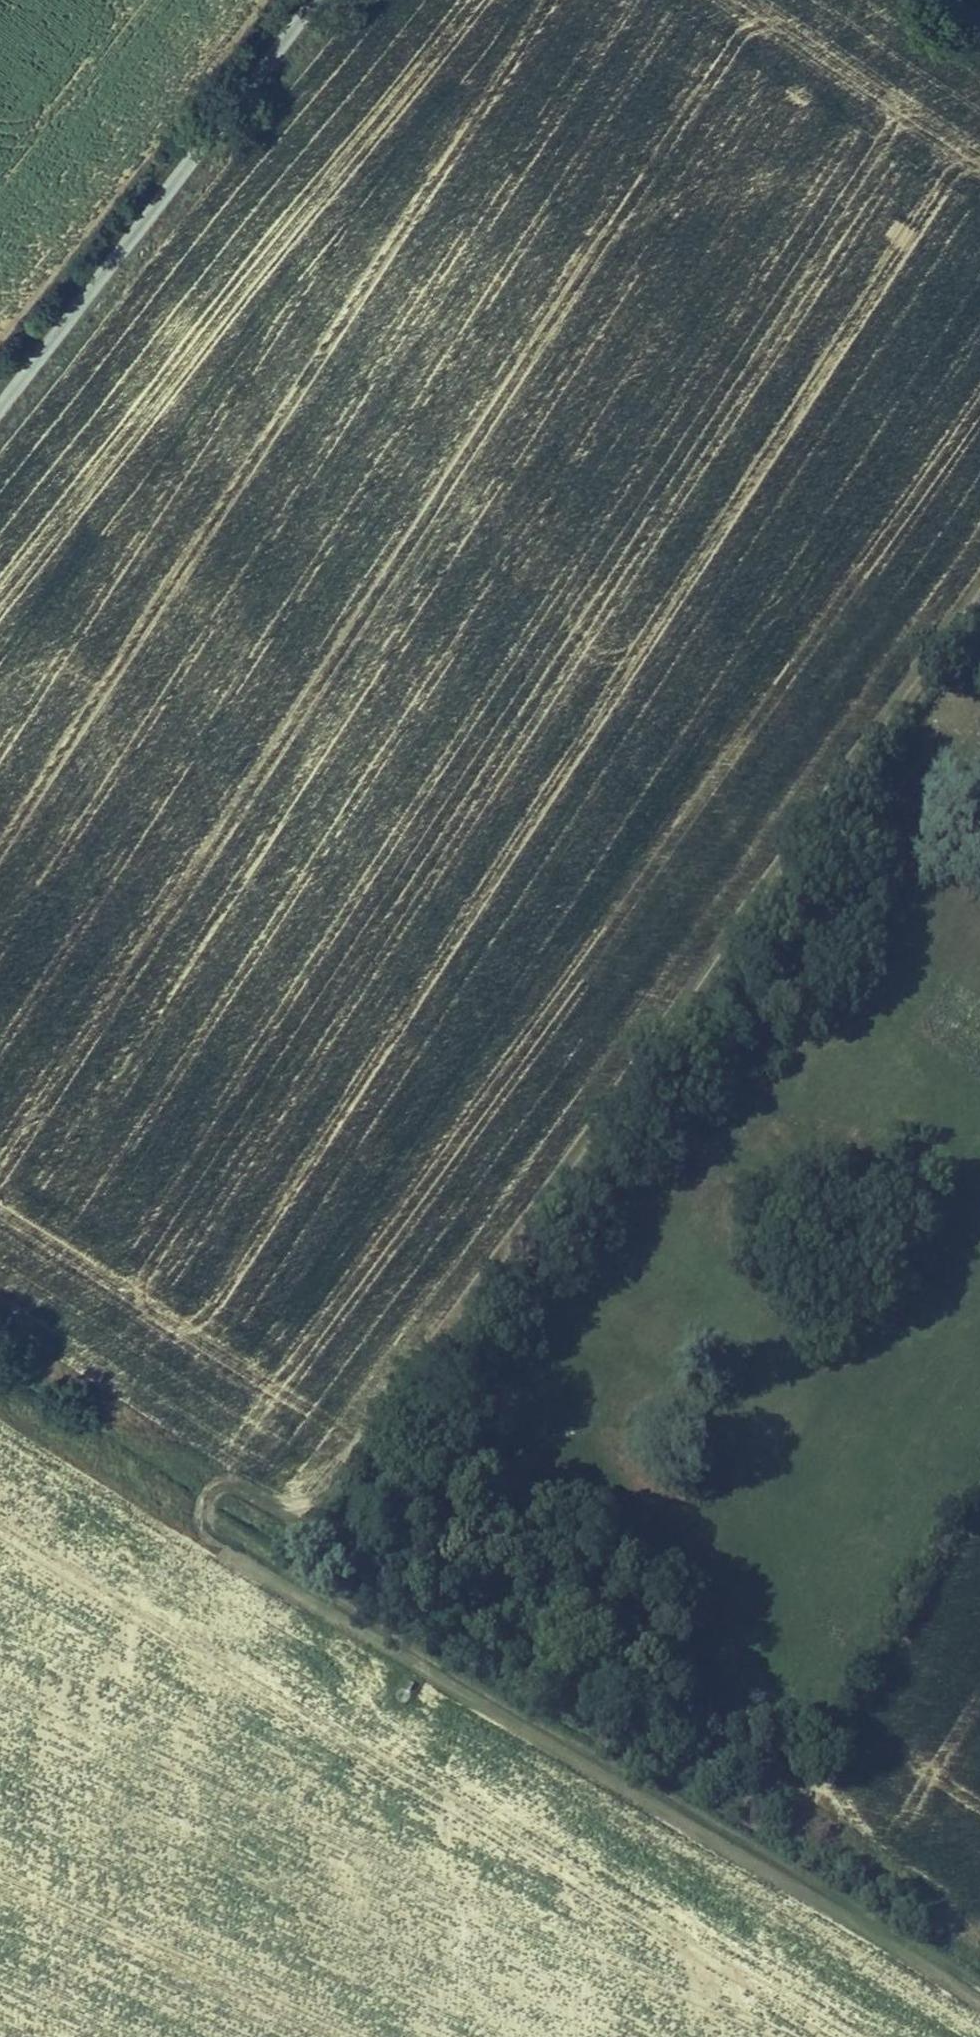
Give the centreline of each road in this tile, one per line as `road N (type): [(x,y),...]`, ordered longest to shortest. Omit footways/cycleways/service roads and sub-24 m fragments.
road 1 (tertiary): [(0,406),(316,0)]

